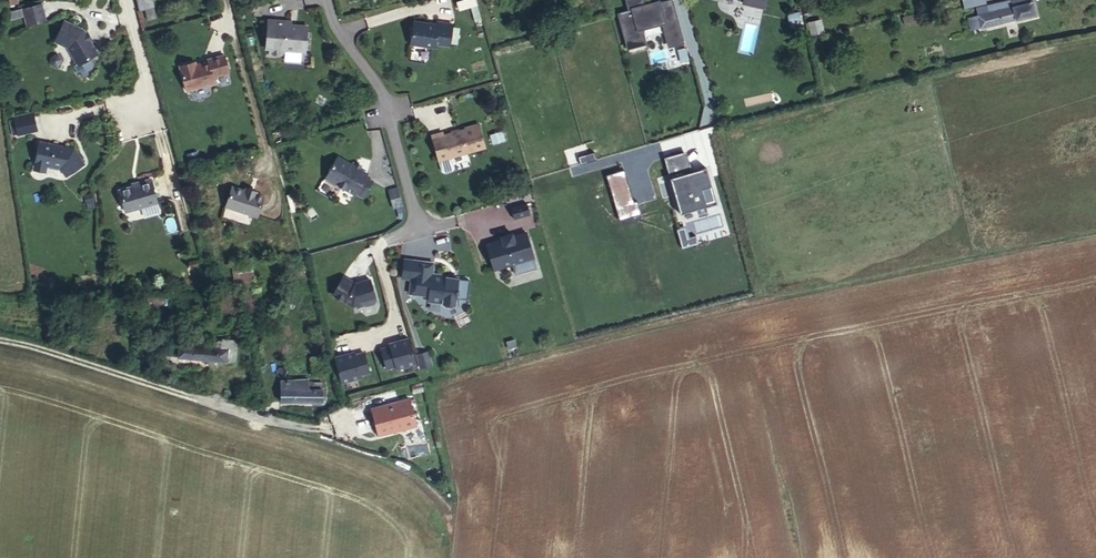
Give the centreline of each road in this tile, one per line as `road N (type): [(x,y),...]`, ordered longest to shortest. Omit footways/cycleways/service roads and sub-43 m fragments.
road 1 (residential): [(326,0),(334,24),(380,82),(422,225),(381,252),(392,329),(345,343)]
road 2 (unclassified): [(0,338),(293,428)]
road 3 (unclassified): [(124,0),(157,124)]

